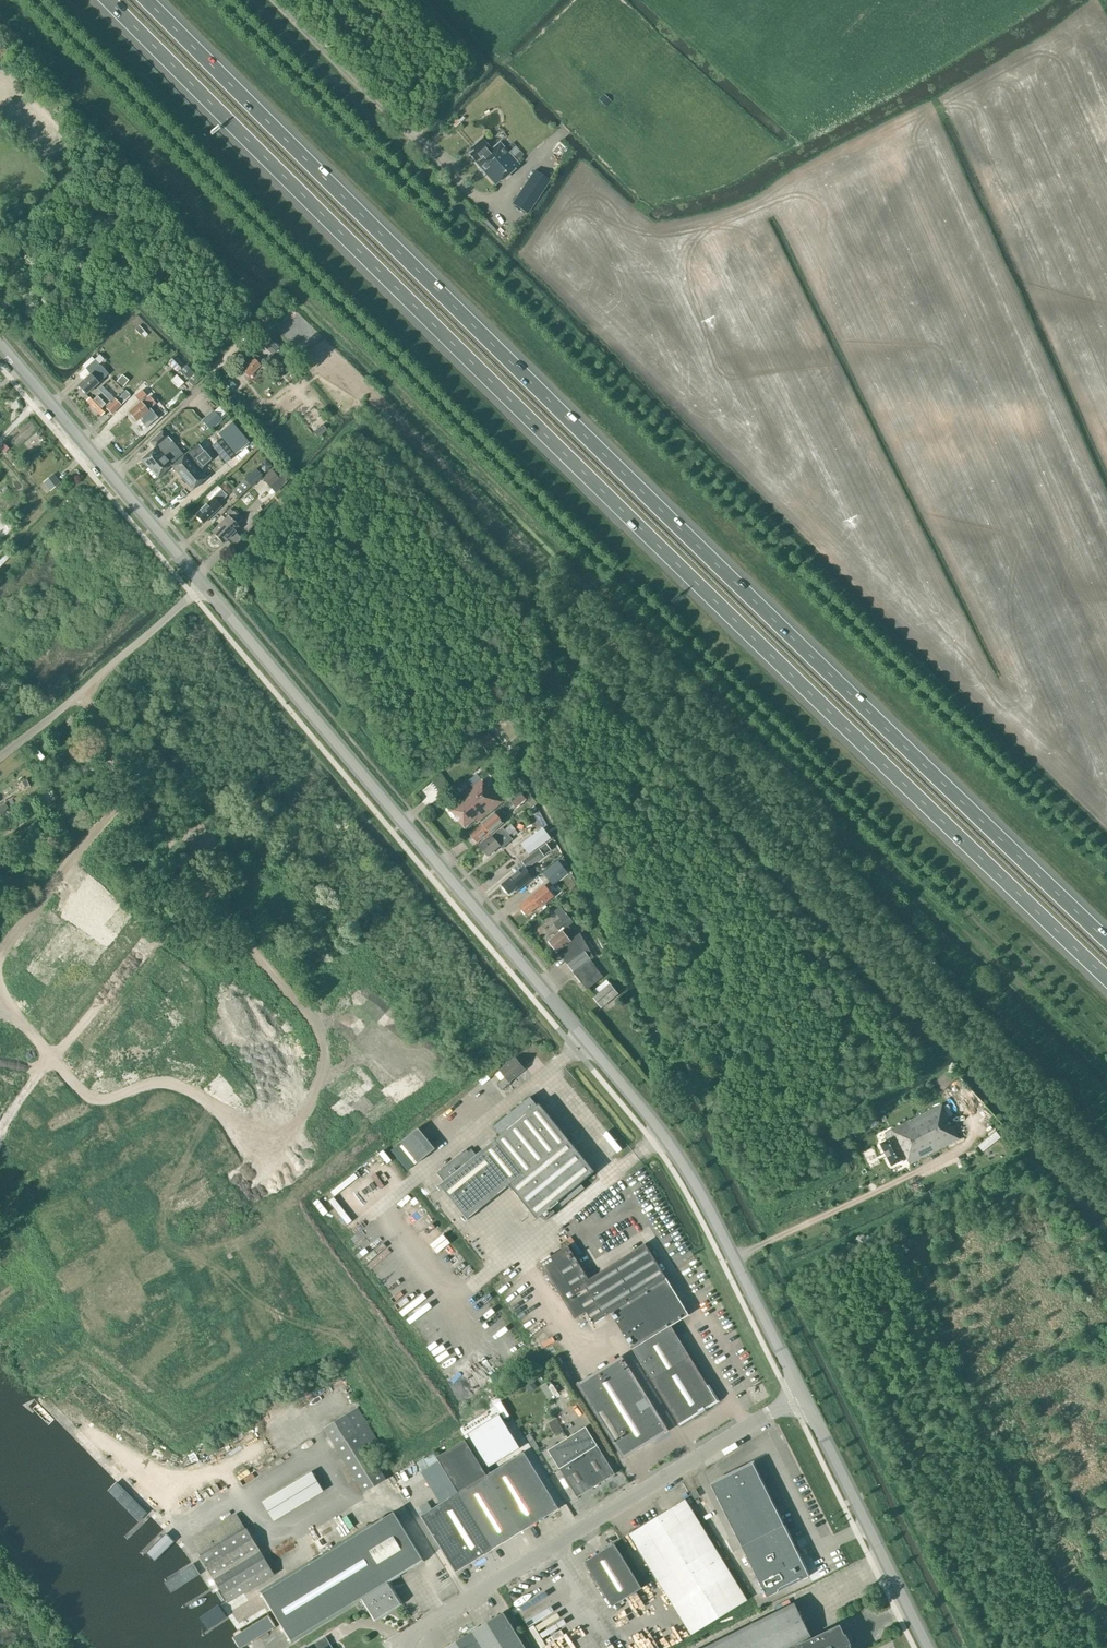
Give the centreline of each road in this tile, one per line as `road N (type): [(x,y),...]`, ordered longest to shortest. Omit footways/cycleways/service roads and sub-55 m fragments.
road 1 (motorway): [(107,0),(1106,979)]
road 2 (motorway): [(1106,941),(146,0)]
road 3 (tertiary): [(802,1393),(684,1168),(644,1110),(203,586)]
road 4 (track): [(84,690),(123,781),(316,1024),(321,1076),(302,1122),(287,1131),(241,1124),(175,1085),(95,1098),(69,1079),(0,993)]
road 5 (unclassified): [(402,1647),(415,1627),(802,1393)]
road 6 (tertiary): [(203,586),(0,346)]
road 7 (tertiary): [(929,1647),(802,1393)]
road 8 (unclassified): [(203,586),(0,756)]
road 9 (unclassified): [(425,160),(267,0)]
road 10 (track): [(110,474),(258,326)]
road 11 (track): [(0,957),(91,835)]

